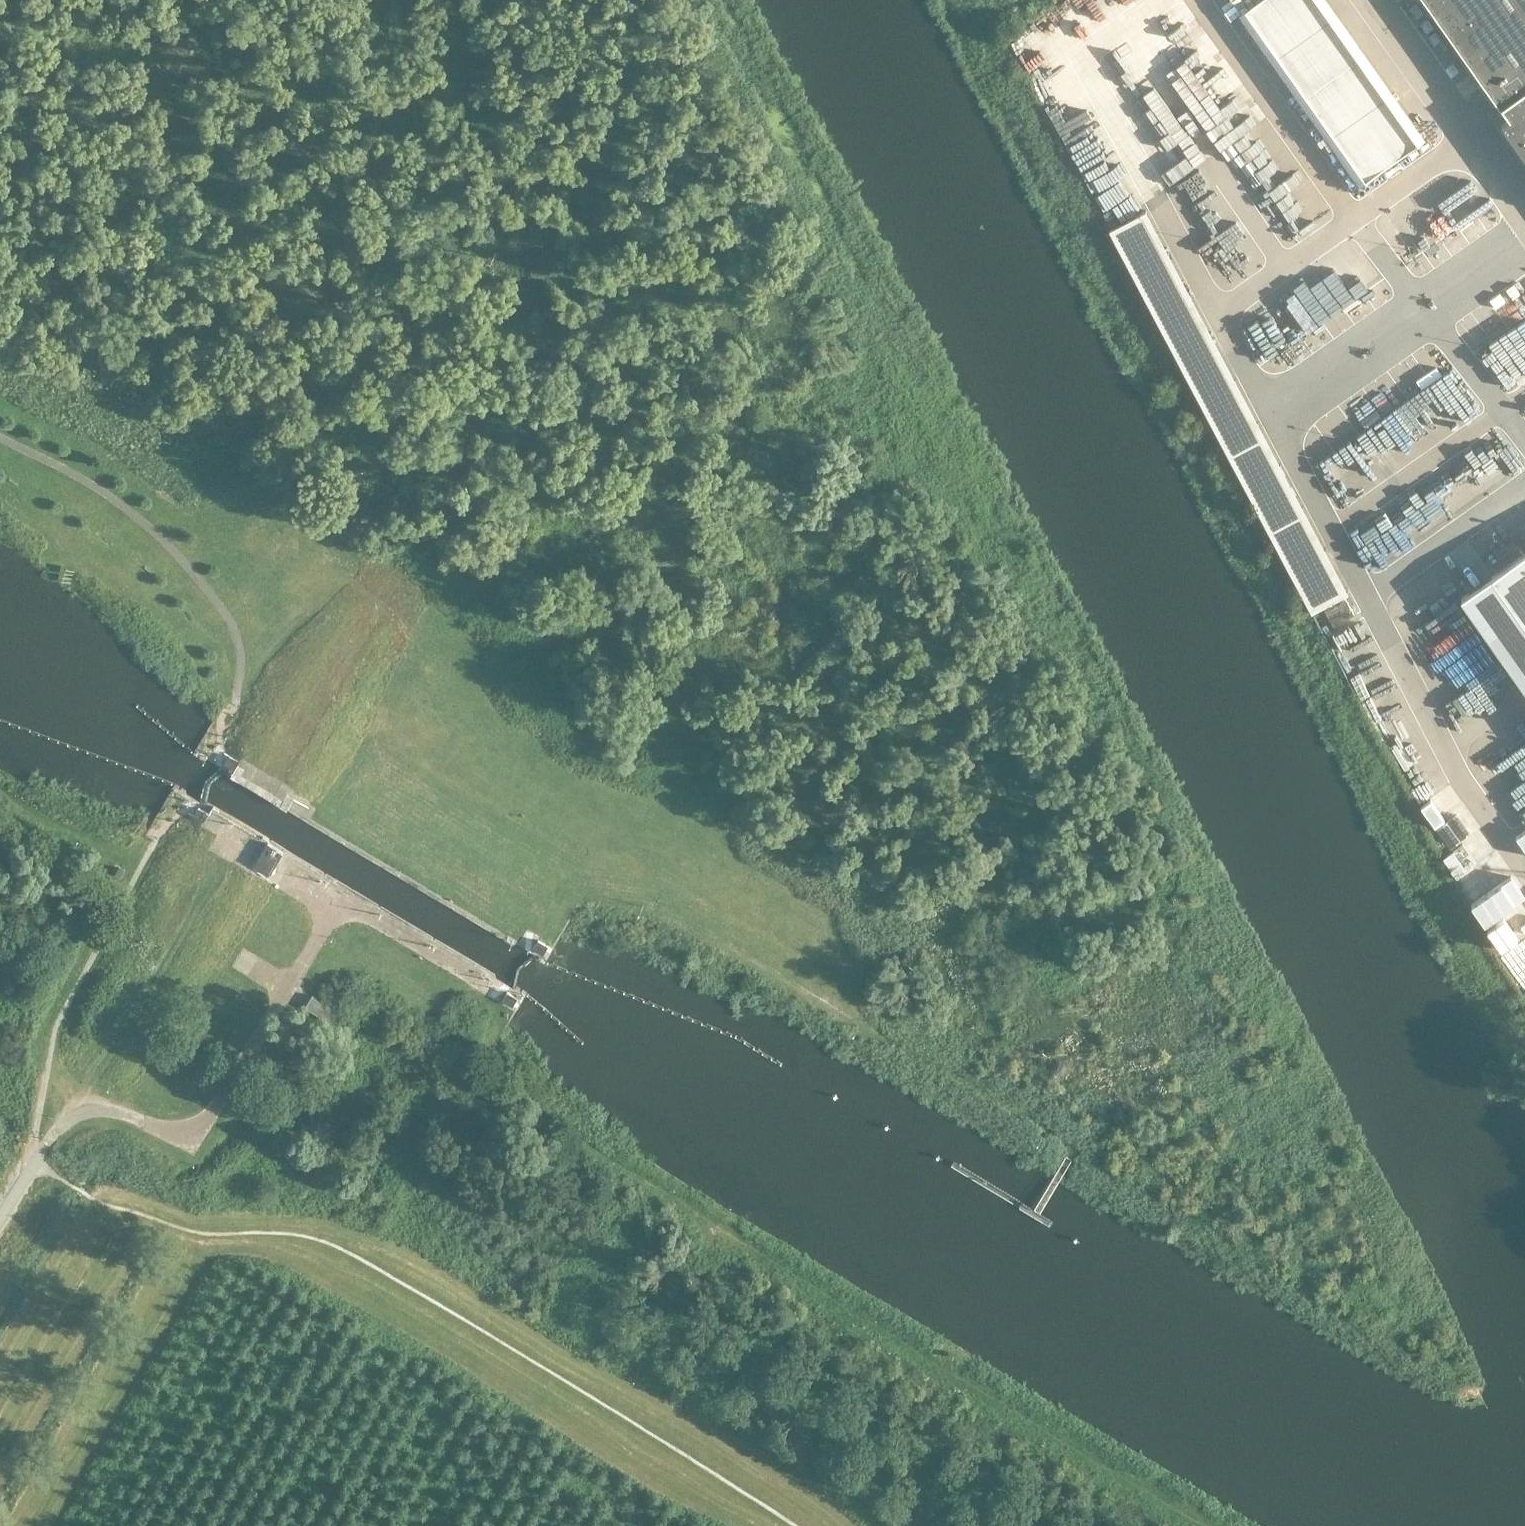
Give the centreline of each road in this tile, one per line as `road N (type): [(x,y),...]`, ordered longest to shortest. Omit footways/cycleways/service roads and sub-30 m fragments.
road 1 (unclassified): [(0,1220),(51,1133),(70,1120),(113,1115),(190,1120),(269,1018)]

